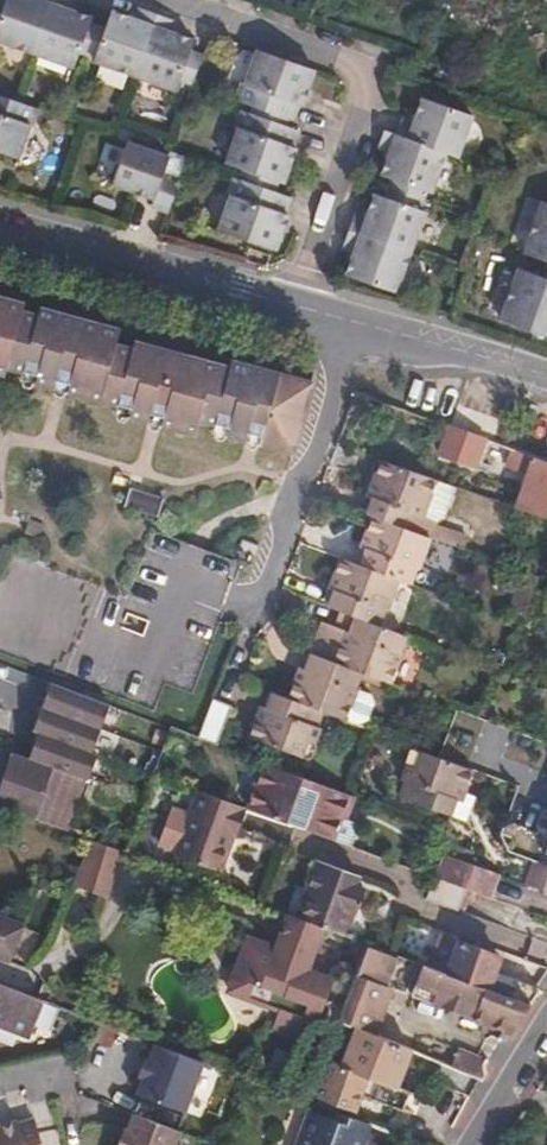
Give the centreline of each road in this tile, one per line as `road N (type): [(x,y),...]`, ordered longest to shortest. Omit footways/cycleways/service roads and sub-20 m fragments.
road 1 (residential): [(293,305),(362,100),(347,66),(170,0)]
road 2 (unclassified): [(0,218),(293,305)]
road 3 (residential): [(354,325),(251,611)]
road 4 (unclassified): [(354,325),(546,380)]
road 5 (unclassified): [(546,1022),(473,1144)]

